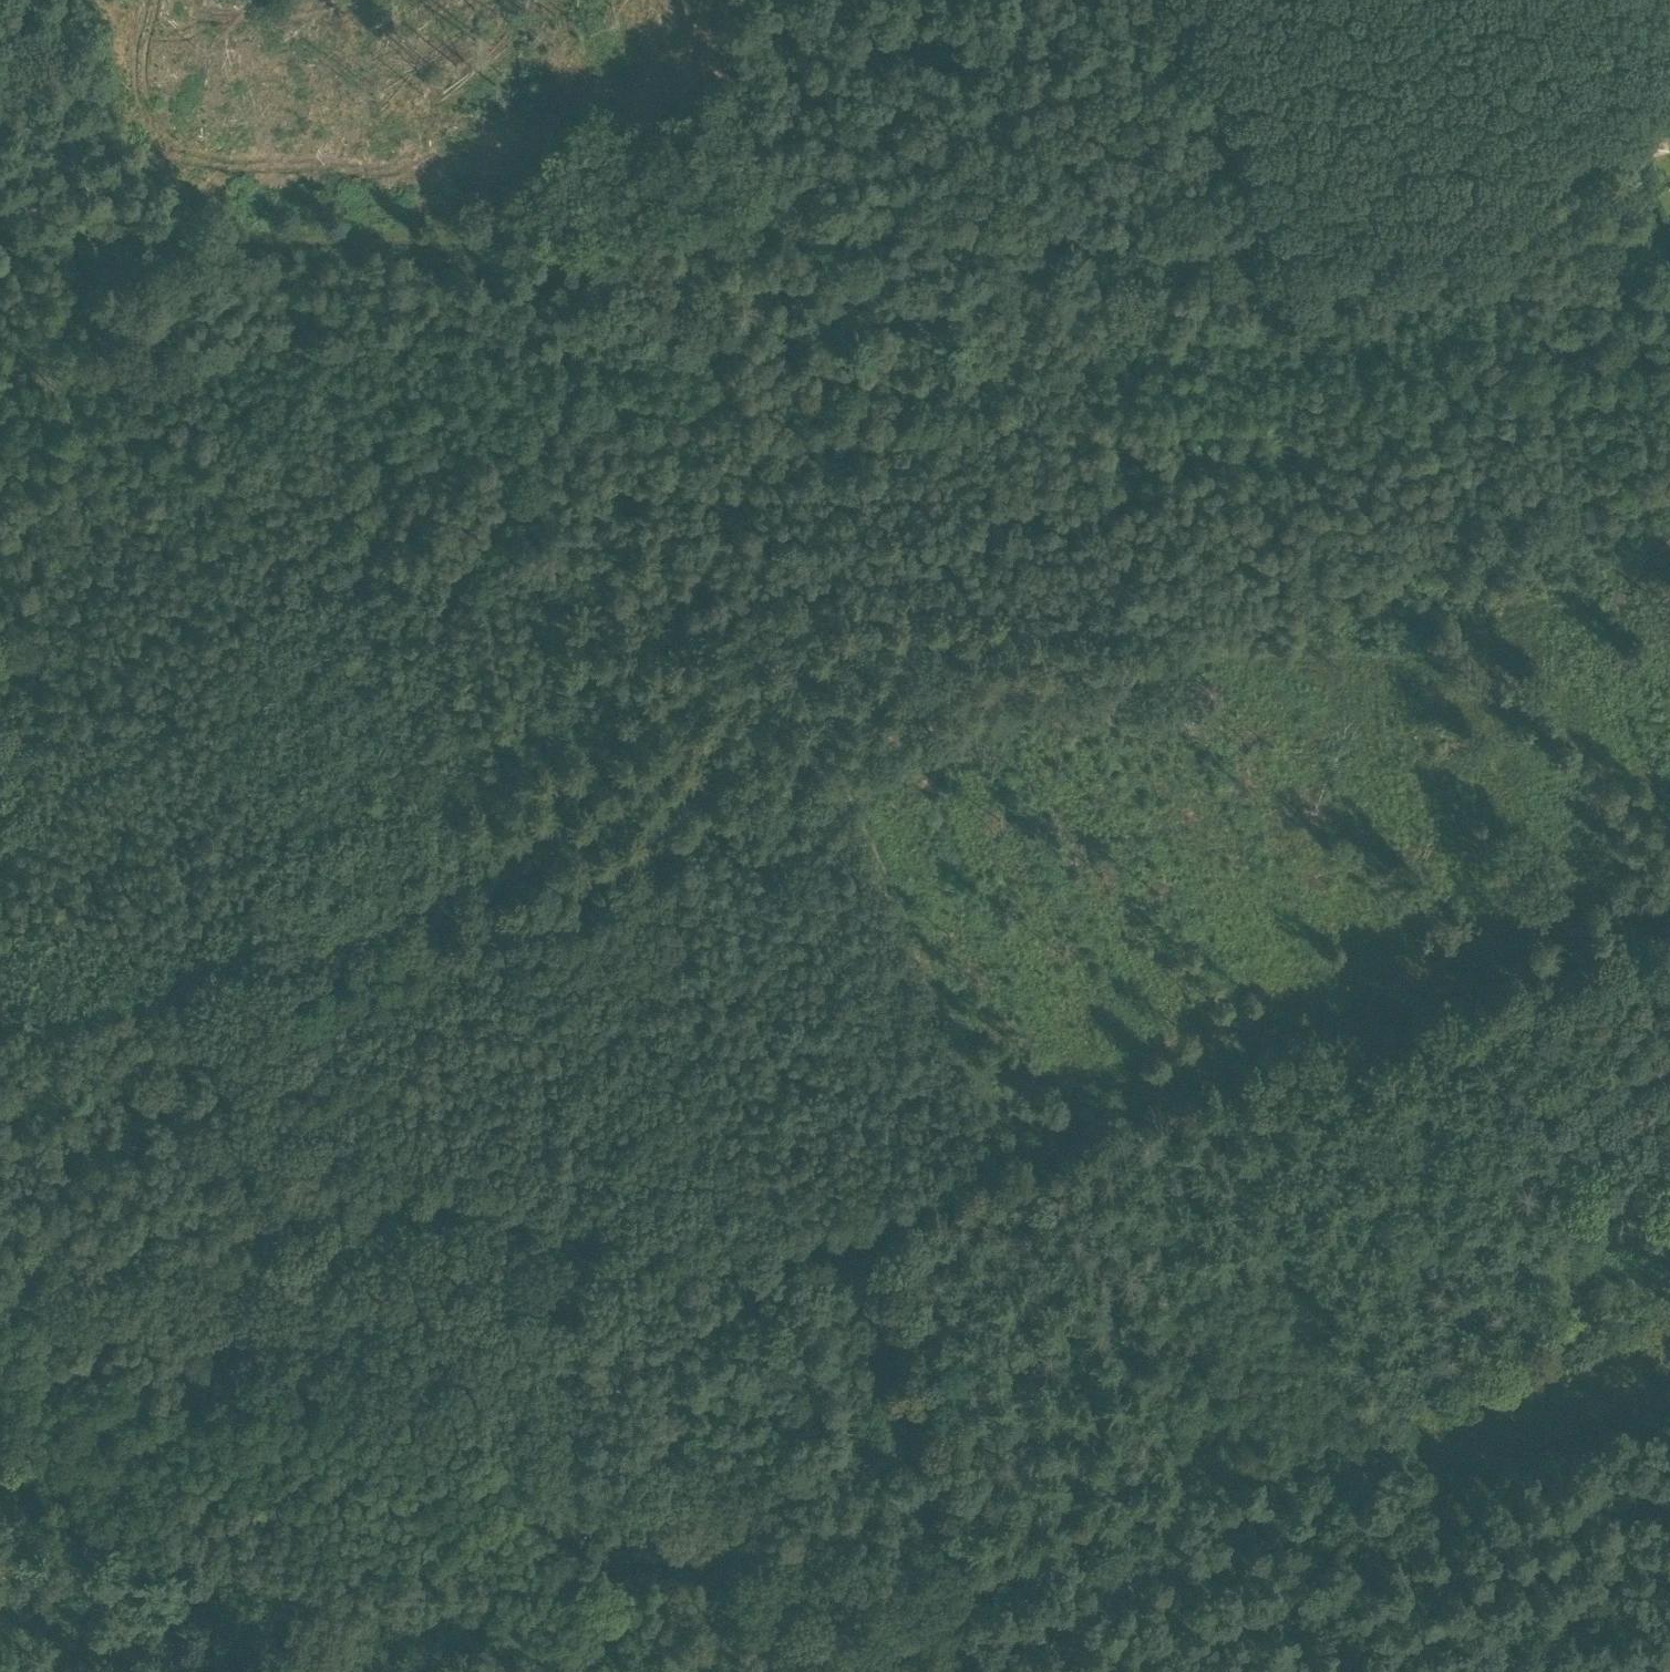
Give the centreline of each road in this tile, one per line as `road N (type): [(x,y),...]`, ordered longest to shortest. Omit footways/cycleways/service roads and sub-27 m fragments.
road 1 (track): [(1669,97),(1628,114),(1500,194),(1292,217),(748,227)]
road 2 (track): [(1669,898),(851,1223),(850,1235)]
road 3 (track): [(748,227),(581,235),(167,232)]
road 4 (track): [(850,1235),(888,1311),(916,1408),(937,1563)]
road 5 (track): [(167,232),(0,220)]
road 6 (track): [(937,1563),(857,1671)]

